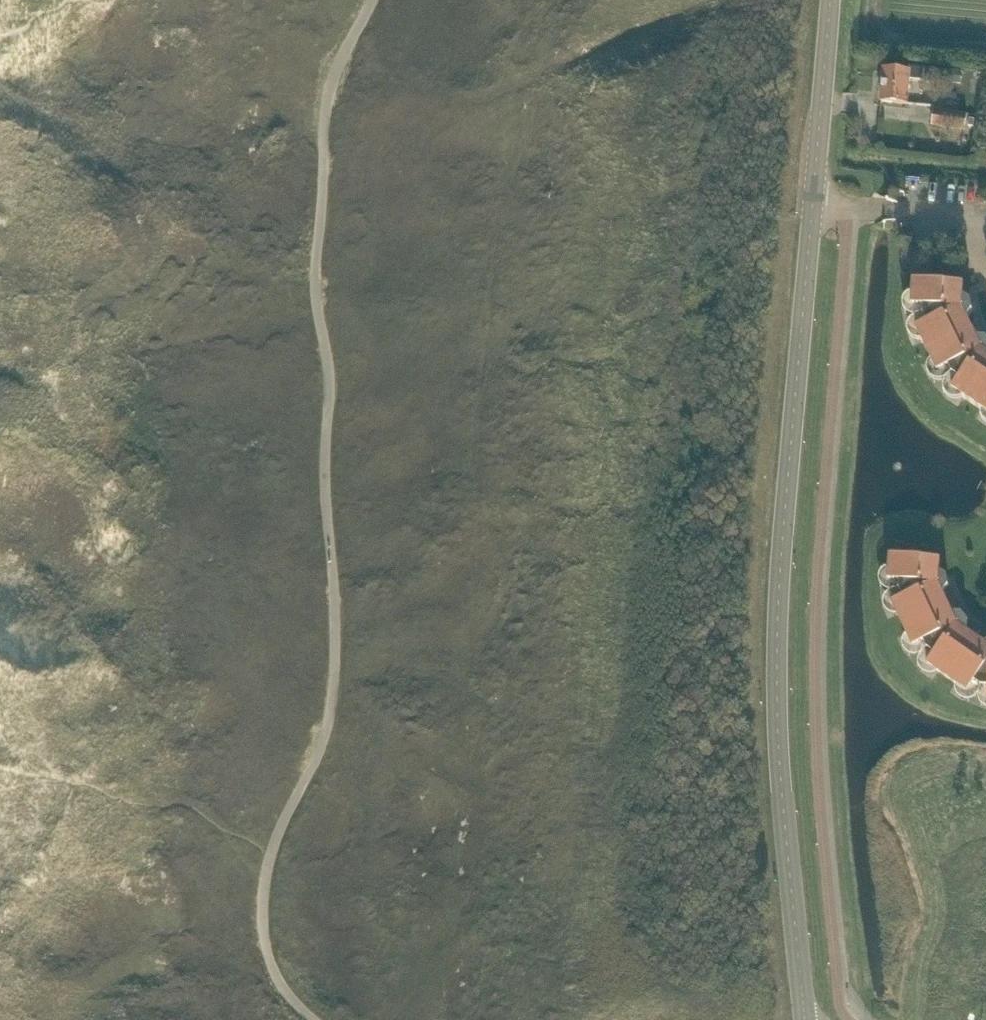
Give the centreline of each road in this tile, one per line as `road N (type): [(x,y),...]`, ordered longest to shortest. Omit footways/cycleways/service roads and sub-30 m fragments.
road 1 (tertiary): [(805,1019),(784,792),(780,623),(813,208)]
road 2 (tertiary): [(813,208),(832,0)]
road 3 (residential): [(985,258),(962,222),(813,208)]

